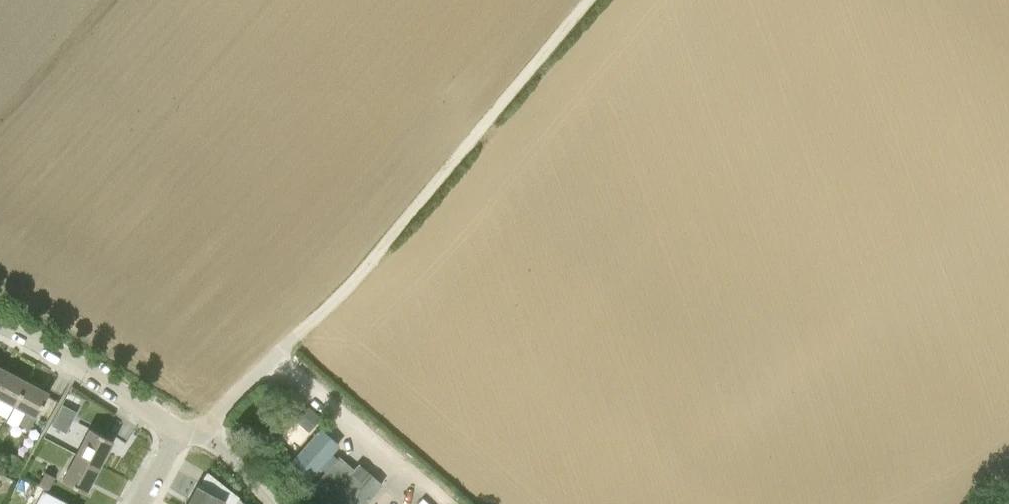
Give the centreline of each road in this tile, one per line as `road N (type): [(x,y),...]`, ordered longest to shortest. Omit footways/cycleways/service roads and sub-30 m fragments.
road 1 (track): [(273,357),(361,272),(593,0)]
road 2 (residential): [(196,436),(273,357),(436,503)]
road 3 (residential): [(179,429),(0,320)]

